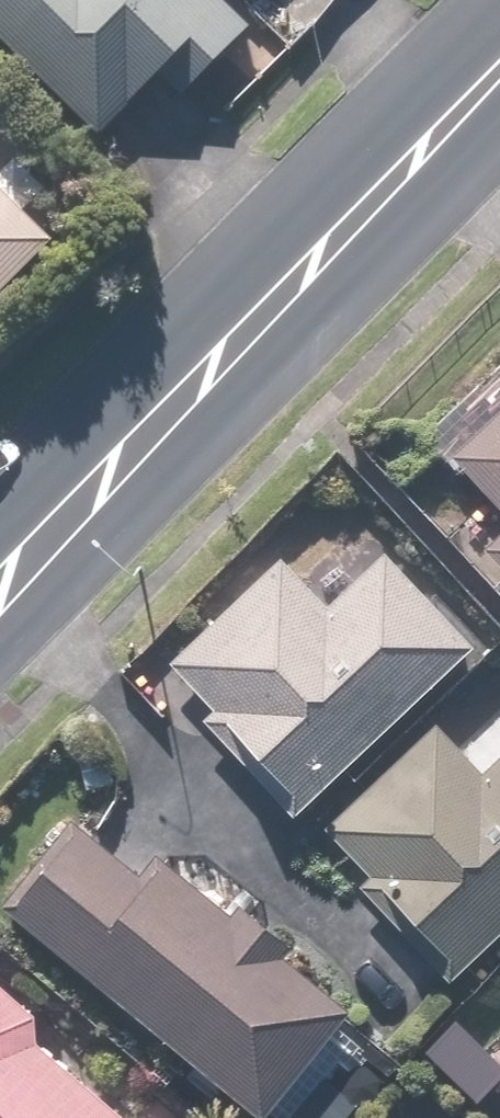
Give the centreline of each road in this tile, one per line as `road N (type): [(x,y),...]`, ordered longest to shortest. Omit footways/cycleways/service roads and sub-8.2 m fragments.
road 1 (primary): [(499,76),(0,589)]

